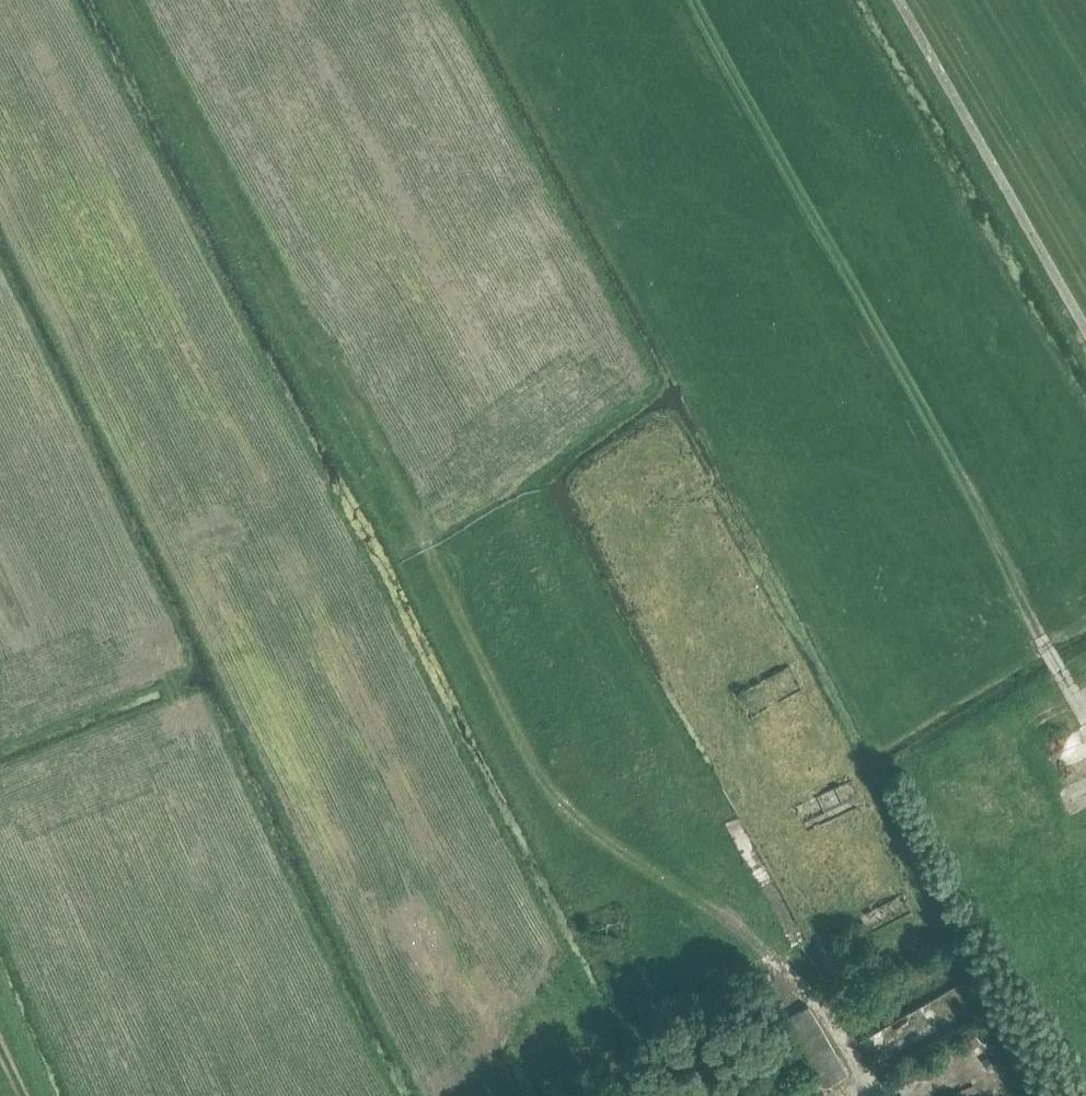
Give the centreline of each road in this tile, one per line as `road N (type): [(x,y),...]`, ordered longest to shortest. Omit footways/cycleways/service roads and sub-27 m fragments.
road 1 (track): [(1085,332),(901,0)]

